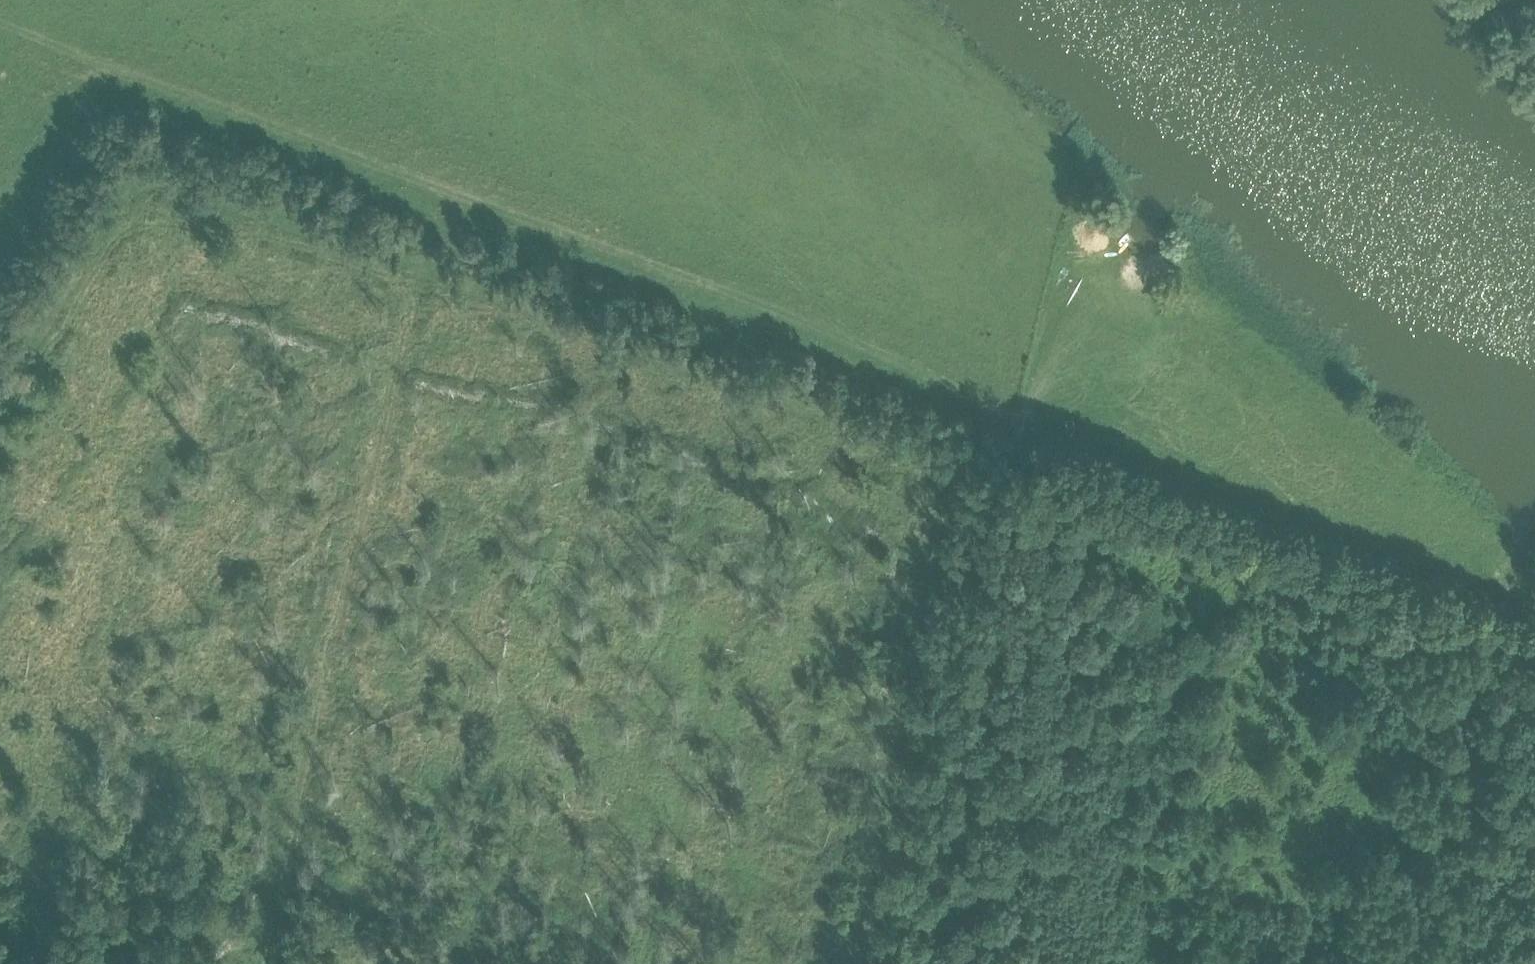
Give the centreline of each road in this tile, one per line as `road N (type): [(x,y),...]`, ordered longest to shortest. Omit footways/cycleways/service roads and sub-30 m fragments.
road 1 (track): [(408,188),(241,963)]
road 2 (track): [(918,963),(1032,410)]
road 3 (track): [(0,233),(91,84)]

